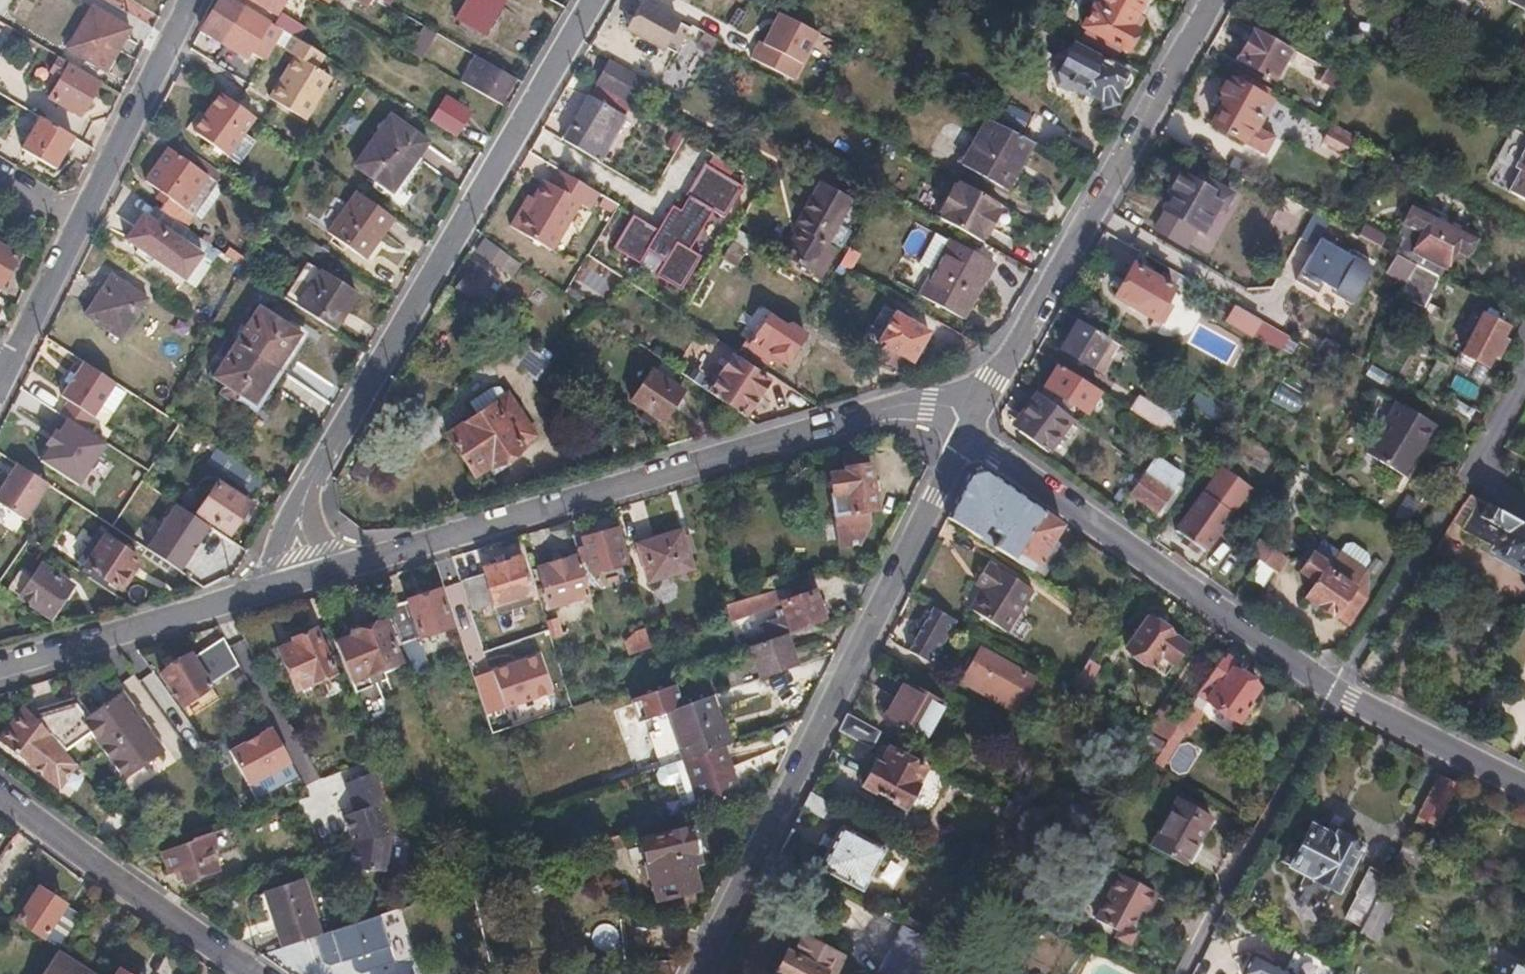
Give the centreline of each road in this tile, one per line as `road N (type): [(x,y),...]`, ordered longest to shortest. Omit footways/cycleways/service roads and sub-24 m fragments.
road 1 (residential): [(353,571),(887,411),(949,401),(997,380)]
road 2 (residential): [(700,973),(973,438)]
road 3 (residential): [(594,0),(305,495)]
road 4 (residential): [(973,438),(1339,695)]
road 5 (residential): [(997,380),(1212,0)]
road 6 (residential): [(8,370),(194,0)]
road 7 (residential): [(0,794),(254,973)]
road 8 (residential): [(1201,973),(1339,695)]
road 9 (residential): [(0,667),(249,601)]
road 10 (residential): [(1339,695),(1465,480)]
road 11 (residential): [(1339,695),(1524,790)]
road 12 (residential): [(1465,480),(1524,367)]

